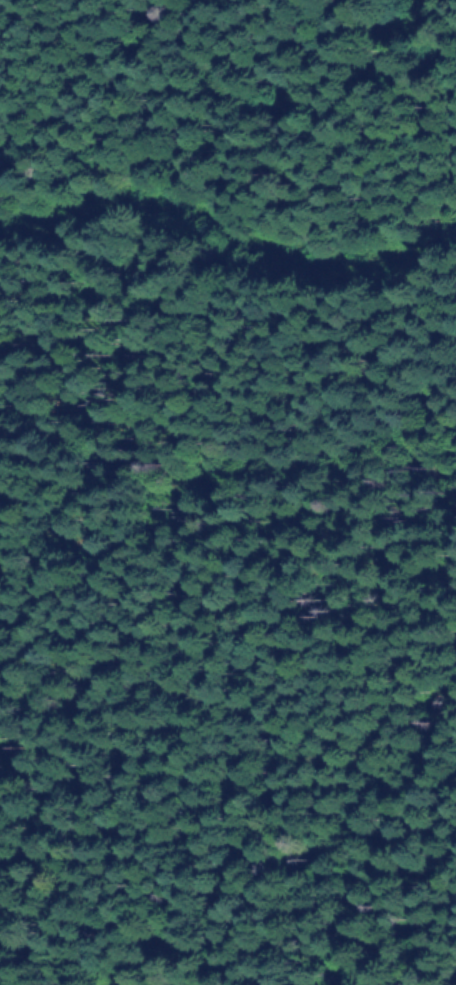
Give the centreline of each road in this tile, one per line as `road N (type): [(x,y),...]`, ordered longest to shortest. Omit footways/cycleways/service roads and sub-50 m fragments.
road 1 (track): [(455,222),(432,239),(288,255),(111,206),(0,240)]

